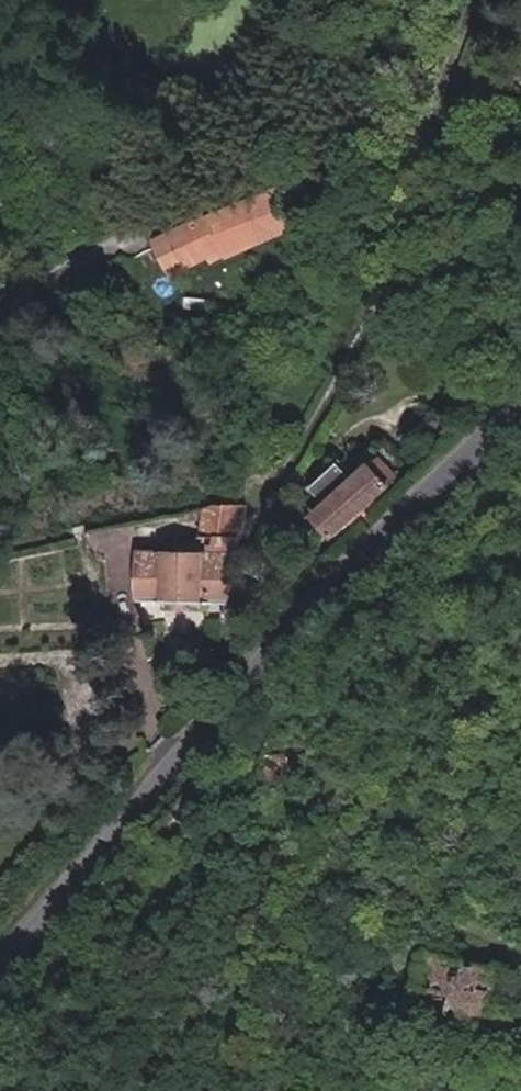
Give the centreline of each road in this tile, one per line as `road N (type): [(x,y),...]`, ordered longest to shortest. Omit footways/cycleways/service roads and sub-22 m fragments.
road 1 (unclassified): [(520,423),(452,477),(0,950)]

